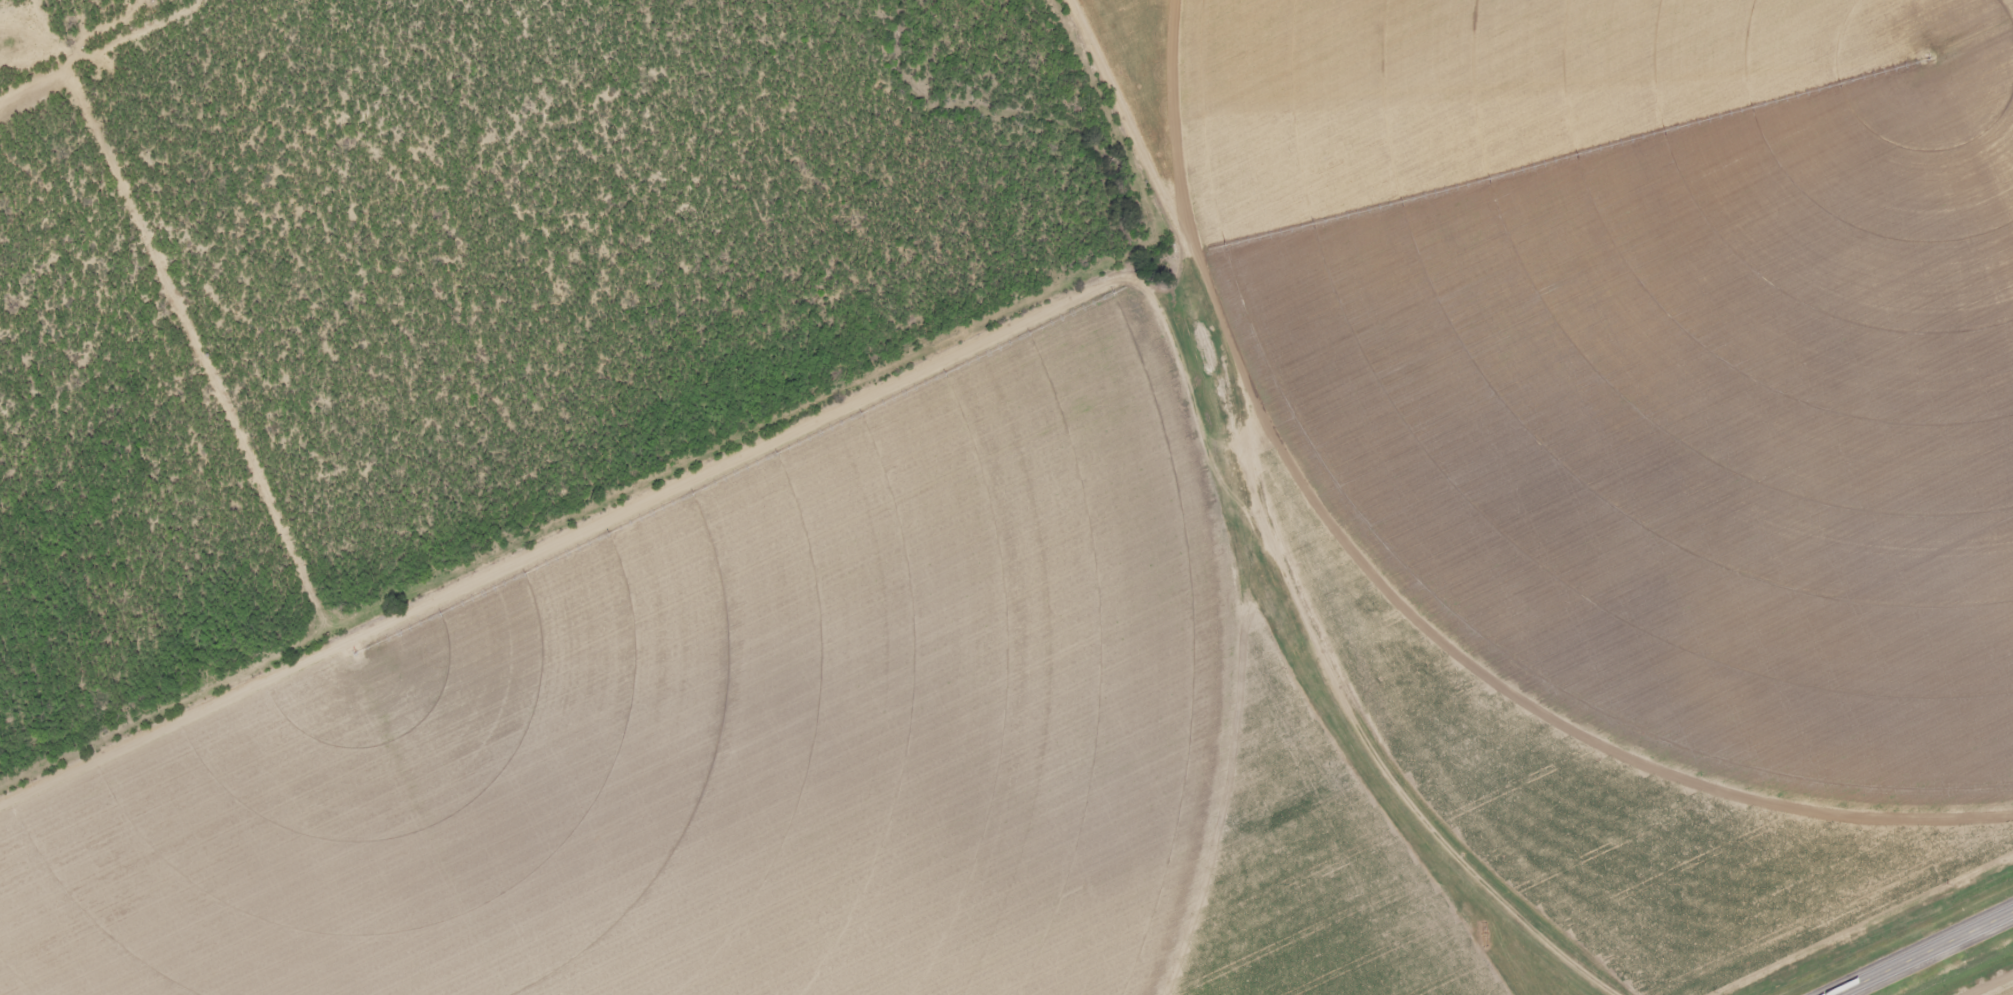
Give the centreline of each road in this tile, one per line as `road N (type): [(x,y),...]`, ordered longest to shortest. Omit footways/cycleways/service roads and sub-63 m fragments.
road 1 (trunk): [(1838,994),(2012,913)]

